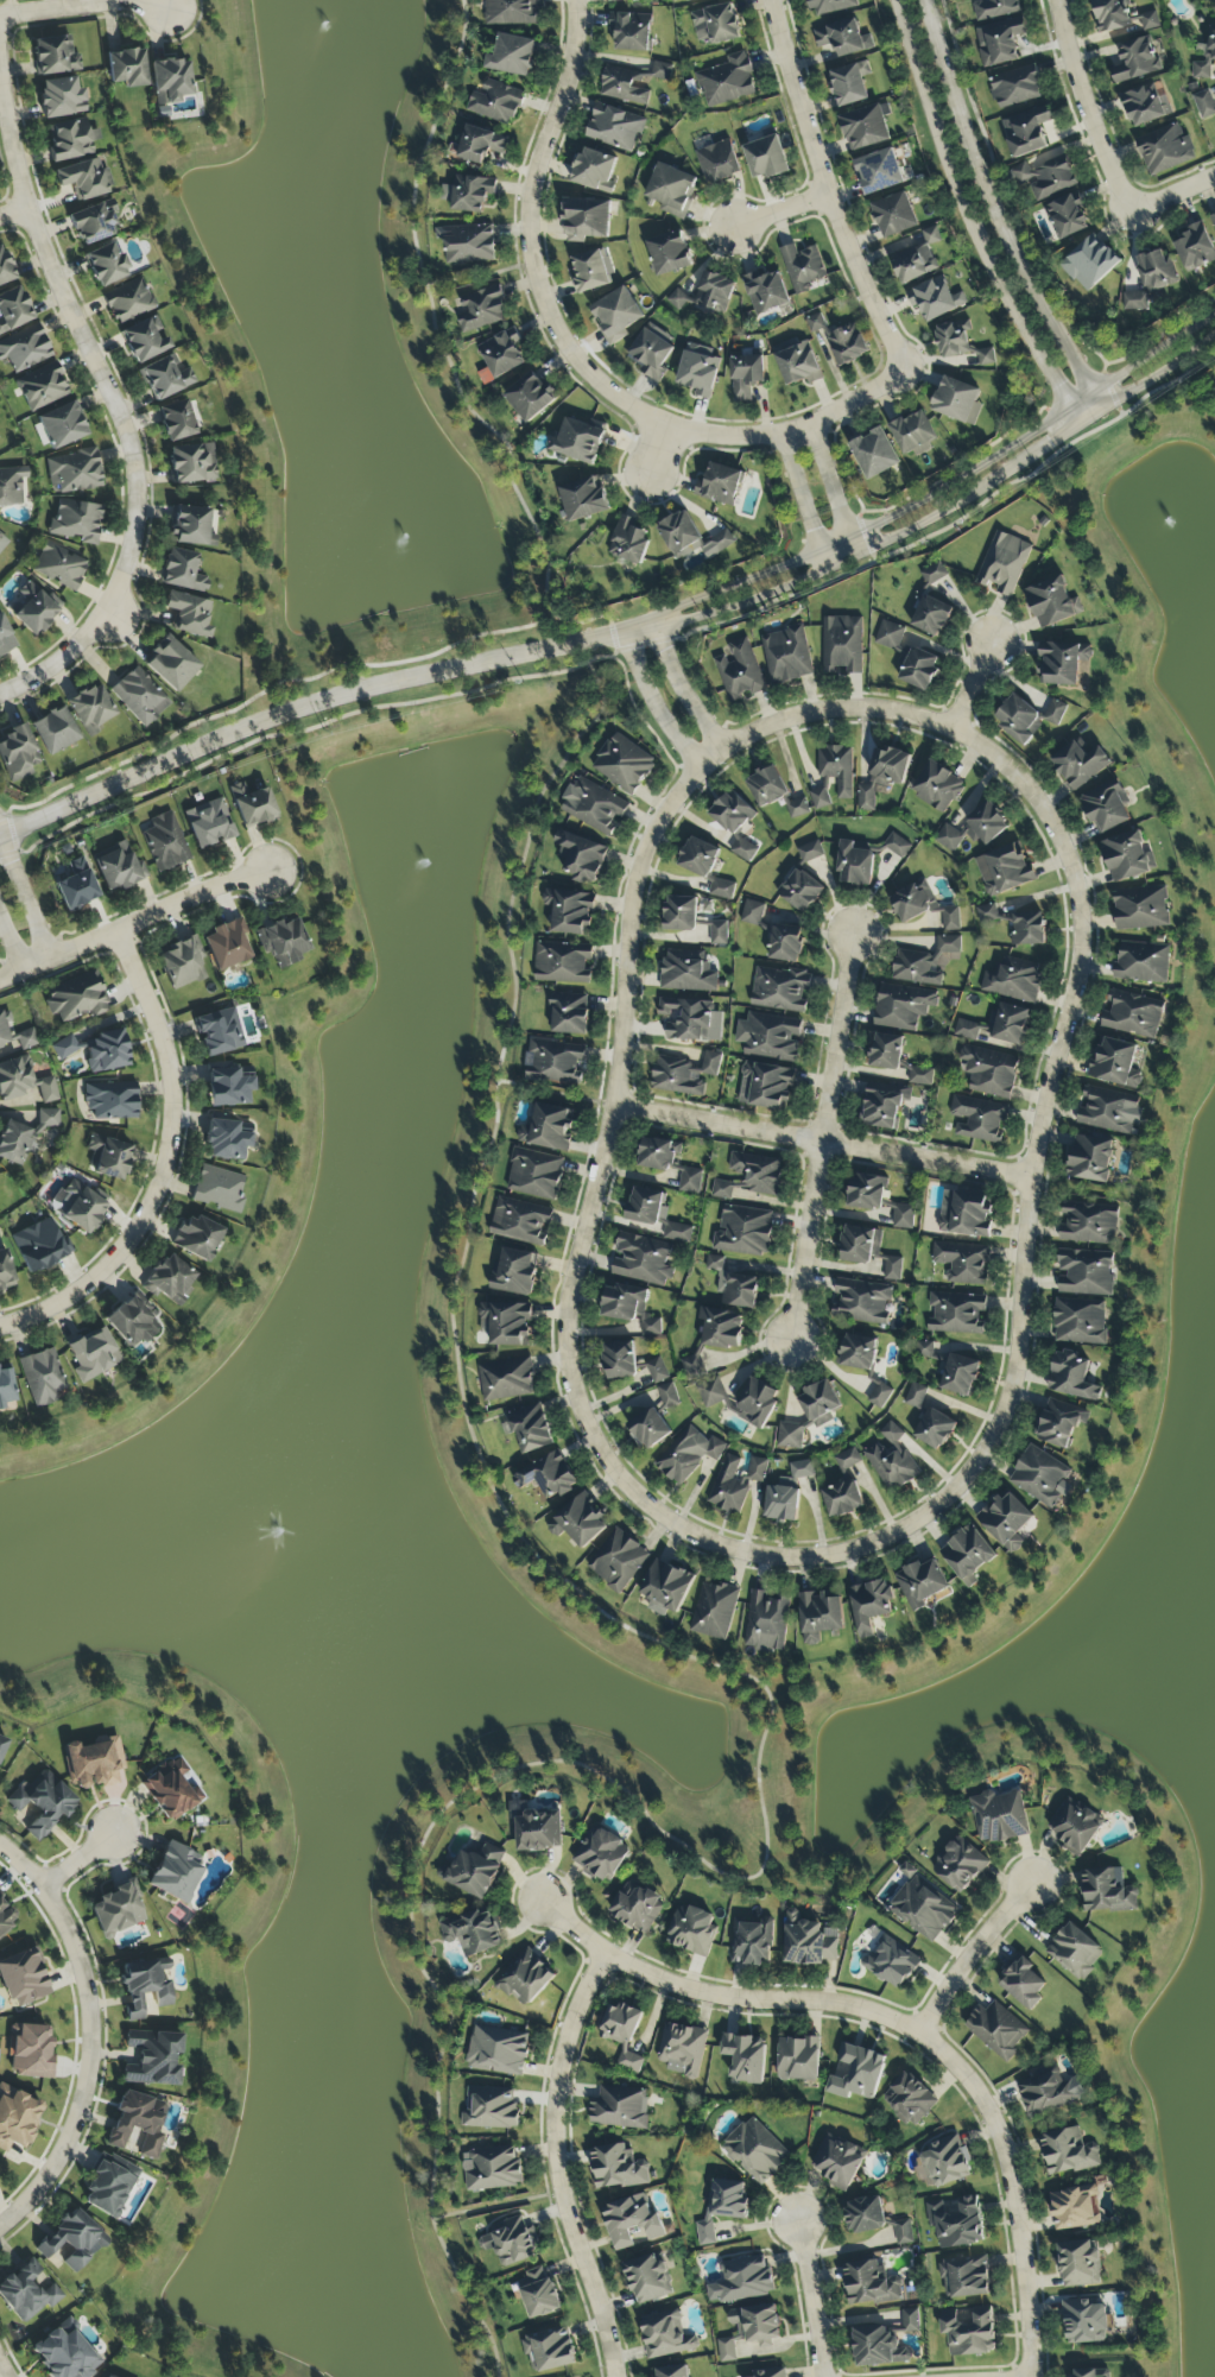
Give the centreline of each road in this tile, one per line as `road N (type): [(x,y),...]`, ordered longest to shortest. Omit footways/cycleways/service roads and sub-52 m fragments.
road 1 (residential): [(928,716),(989,753),(1051,815),(1078,893),(1083,940),(1031,1181),(1018,1382),(987,1456),(932,1513),(872,1547),(806,1560),(746,1559)]
road 2 (residential): [(746,1559),(647,1506),(601,1452),(572,1379),(568,1298),(614,1104),(635,885),(658,822),(722,750)]
road 3 (residential): [(536,1899),(644,1974),(734,2000),(842,2004),(917,2030),(980,2080),(1023,2232),(1032,2376)]
road 4 (tertiary): [(0,839),(309,706),(654,627)]
road 5 (residential): [(0,75),(27,211),(121,417),(138,494),(134,536),(106,611),(46,671),(13,691)]
road 6 (residential): [(118,933),(173,1063),(170,1140),(151,1210),(116,1262),(59,1307),(0,1331)]
road 7 (residential): [(575,0),(571,62),(529,206),(532,266),(563,341),(595,379),(662,425)]
road 8 (tertiary): [(654,627),(764,596),(911,533),(1081,425)]
road 9 (tertiary): [(1070,406),(926,499),(654,627)]
road 10 (tertiary): [(1106,406),(1015,259),(924,0)]
road 11 (residential): [(608,1949),(571,2028),(556,2114),(583,2287),(610,2376)]
road 12 (tertiary): [(897,0),(995,271),(1070,406)]
road 13 (residential): [(0,1843),(48,1889),(69,1929),(93,2040),(77,2117),(45,2180),(0,2227)]
road 14 (residential): [(614,1104),(1031,1181)]
road 15 (residential): [(855,937),(786,1345)]
road 16 (residential): [(901,372),(824,196),(773,0)]
road 17 (residential): [(270,873),(0,983)]
road 18 (residential): [(662,425),(723,440),(784,432),(901,372)]
road 19 (residential): [(1058,0),(1090,107),(1137,210)]
road 20 (residential): [(722,750),(834,708),(881,703),(928,716)]
road 21 (residential): [(917,2030),(1034,1885)]
road 22 (residential): [(0,16),(128,1),(170,6)]
road 23 (tertiary): [(1214,316),(1070,406)]
road 24 (residential): [(824,2376),(795,2213)]
road 25 (residential): [(1081,425),(1214,338)]
road 26 (residential): [(628,633),(656,703),(701,769)]
road 27 (residential): [(784,432),(827,569)]
road 28 (residential): [(859,552),(812,418)]
road 29 (residential): [(722,750),(690,707),(654,627)]
road 30 (residential): [(53,961),(4,837)]

